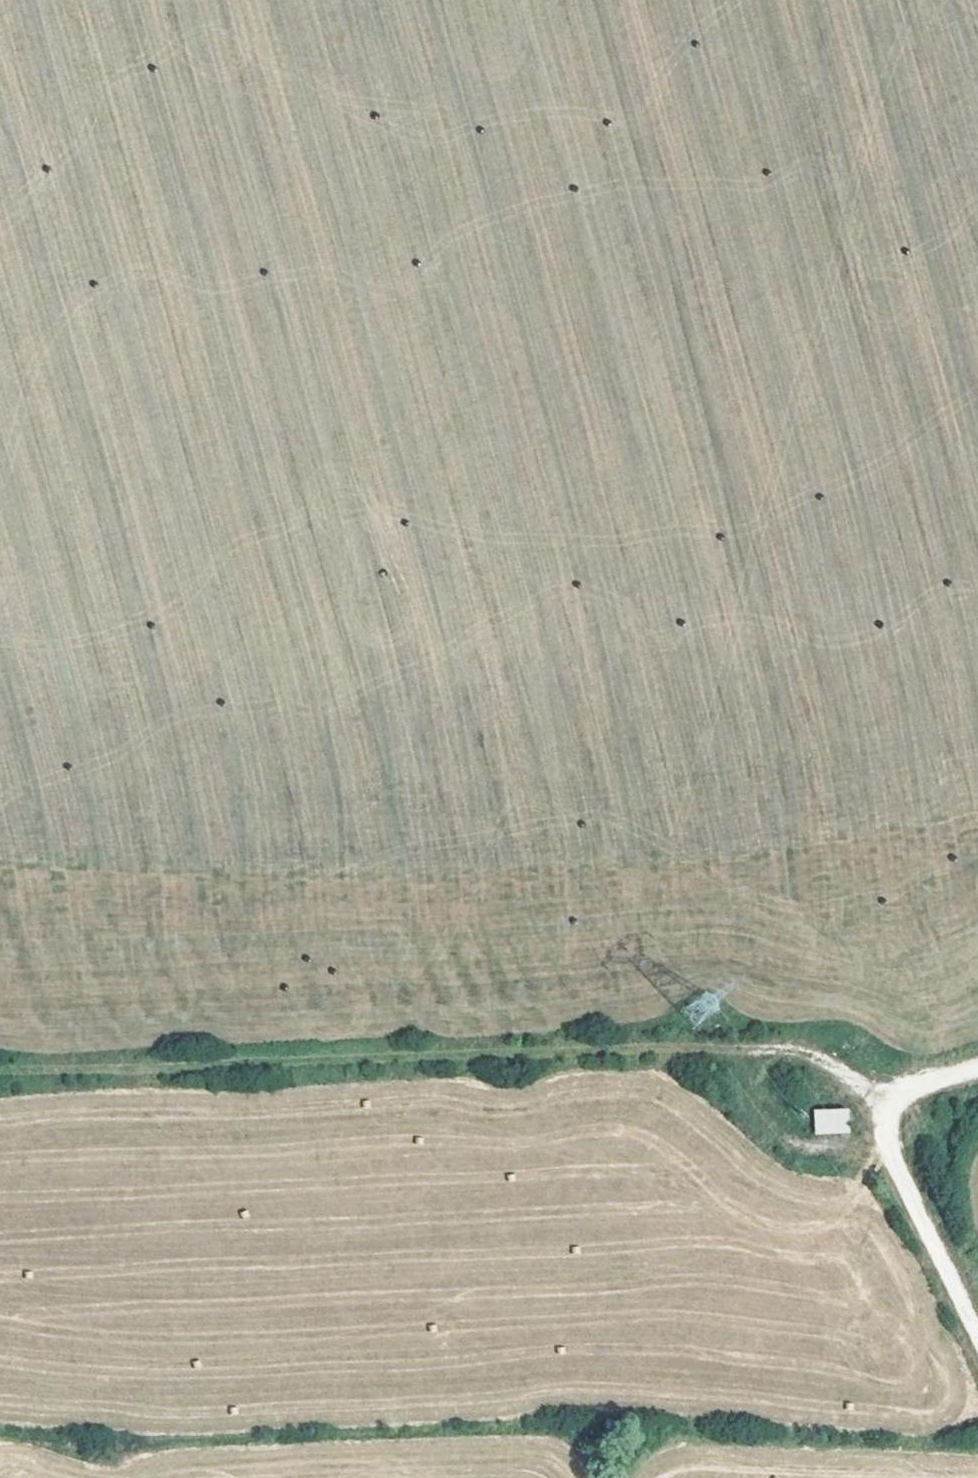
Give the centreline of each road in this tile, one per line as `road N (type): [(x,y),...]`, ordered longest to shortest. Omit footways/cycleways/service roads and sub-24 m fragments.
road 1 (track): [(875,1104),(809,1054),(0,1076)]
road 2 (track): [(977,1325),(875,1104),(977,1071)]

